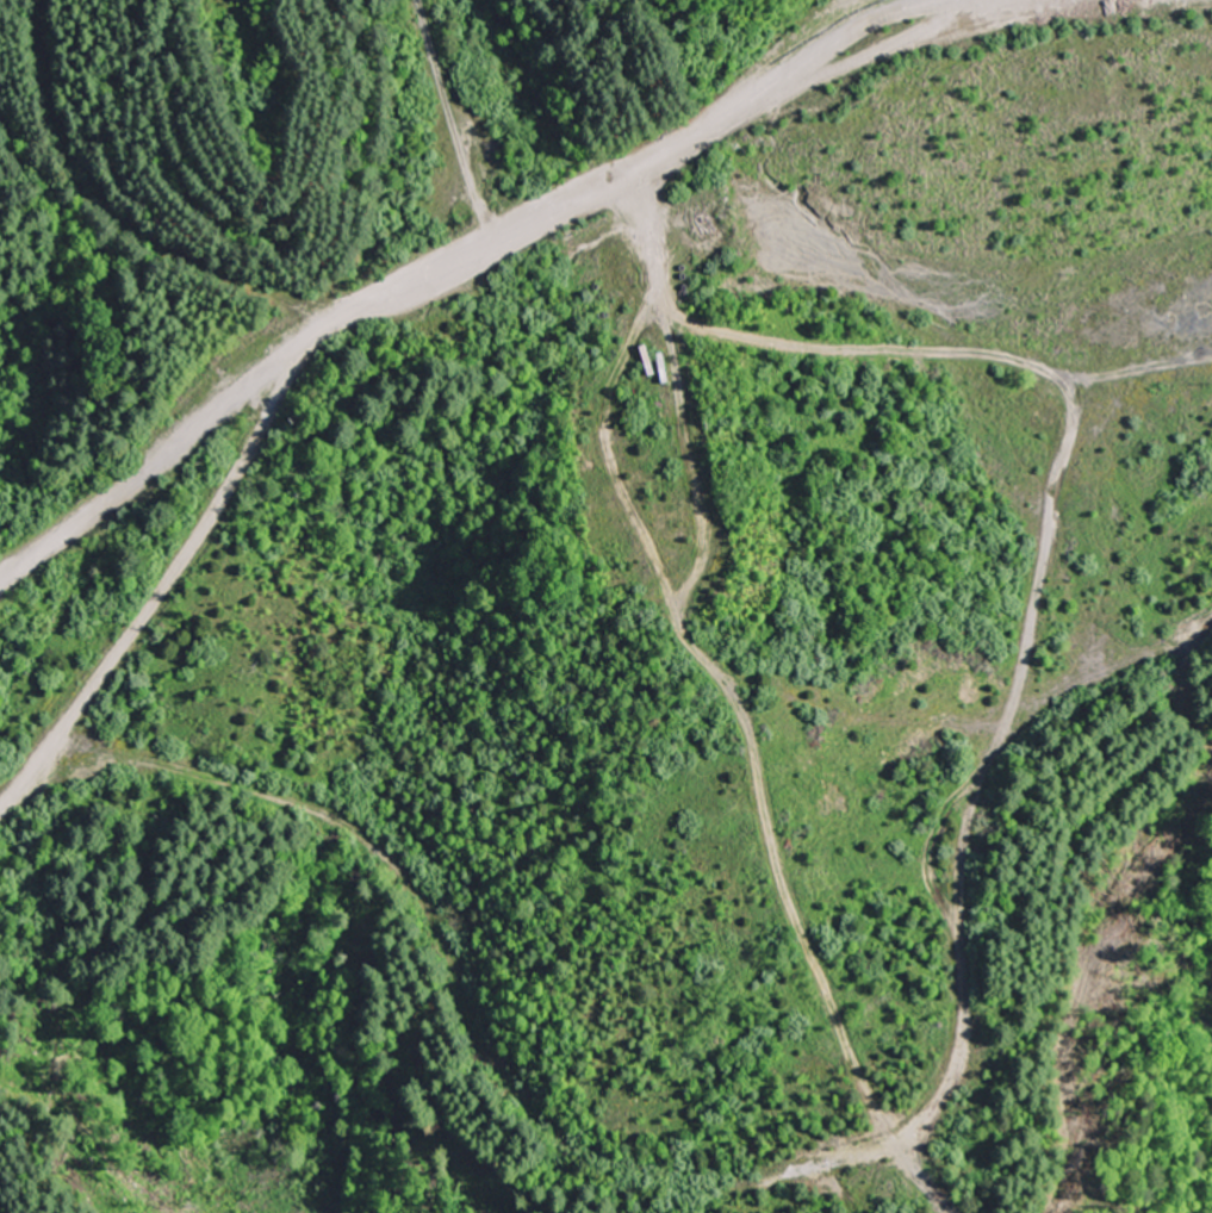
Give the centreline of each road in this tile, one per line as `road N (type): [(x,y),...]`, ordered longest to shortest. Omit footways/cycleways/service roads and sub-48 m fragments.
road 1 (track): [(0,803),(43,751),(186,769),(322,813),(379,847),(423,889),(446,929),(484,1041),(530,1108),(611,1163),(677,1186),(727,1189),(897,1140),(938,1107),(963,1055),(969,847),(1003,754),(1067,693),(1211,623)]
road 2 (track): [(627,173),(685,380),(716,533),(708,564),(671,610),(673,643),(691,660),(847,721),(938,723),(1007,749)]
road 3 (track): [(329,329),(305,349),(254,447),(43,751)]
road 4 (track): [(329,329),(163,244),(99,201),(57,137),(36,0)]
road 5 (track): [(1019,734),(1046,543),(1084,428),(1130,390),(1211,360)]
road 6 (track): [(476,238),(413,0)]

